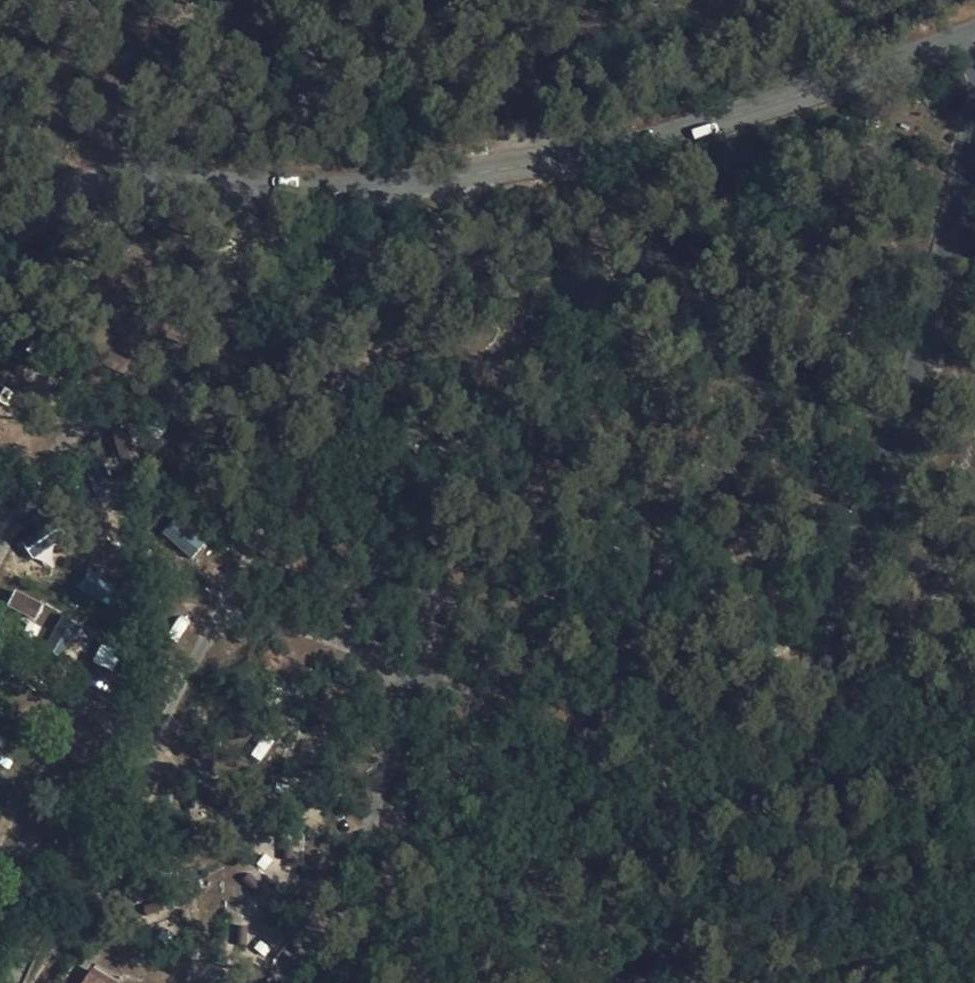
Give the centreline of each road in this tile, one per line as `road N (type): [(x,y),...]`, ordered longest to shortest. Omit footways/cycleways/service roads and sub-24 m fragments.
road 1 (unclassified): [(0,237),(82,203),(136,191),(382,189),(618,151),(767,109),(974,35)]
road 2 (unclassified): [(974,133),(938,299),(824,651),(831,799),(884,982)]
road 3 (track): [(562,358),(668,374),(733,369),(772,398),(787,436),(783,459),(749,499),(745,516),(776,605),(748,660),(713,847),(718,880),(758,952),(763,982)]
road 4 (track): [(733,369),(840,161),(886,137)]
road 5 (track): [(0,670),(153,751)]
road 6 (track): [(369,357),(423,204)]

